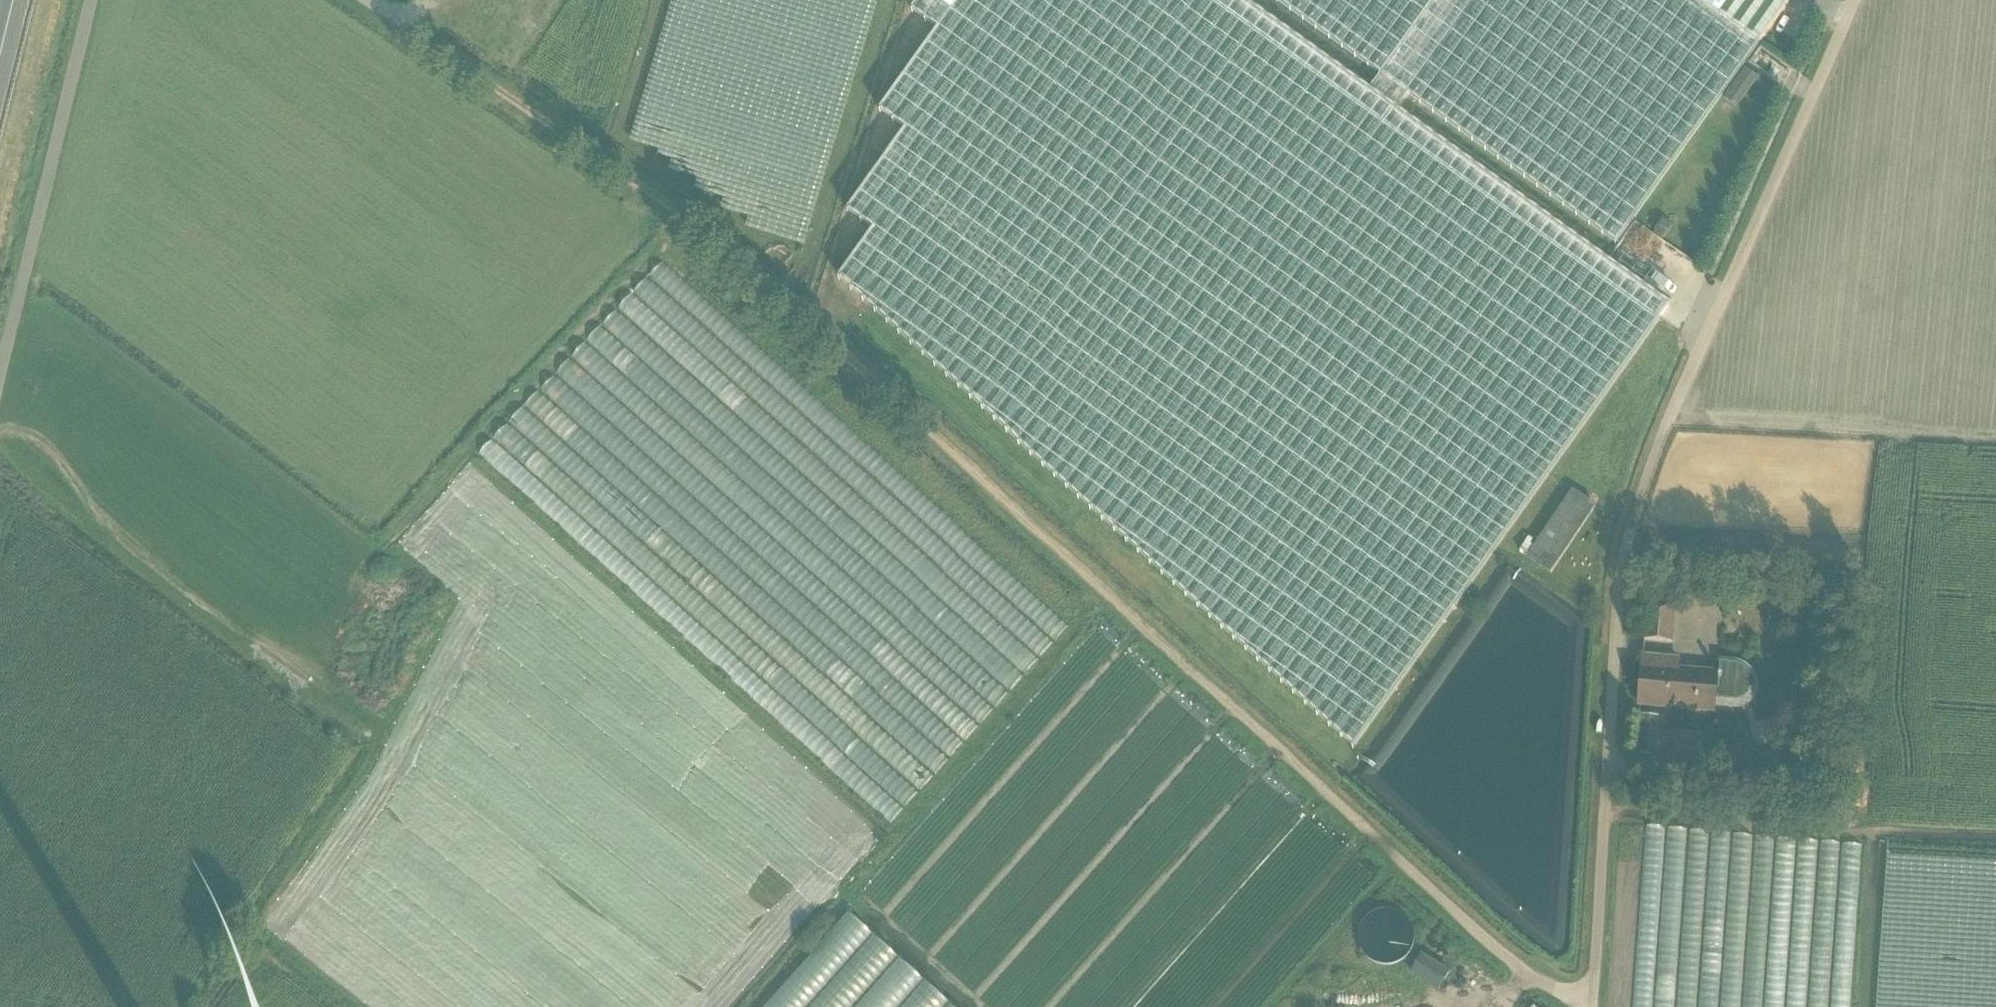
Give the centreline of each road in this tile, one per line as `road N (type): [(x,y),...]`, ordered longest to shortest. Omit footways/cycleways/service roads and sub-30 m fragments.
road 1 (track): [(1590,1002),(1529,975),(1440,901),(751,267),(410,30)]
road 2 (unclassified): [(1855,0),(1639,498),(1620,612),(1590,1006)]
road 3 (unclassified): [(0,360),(90,0)]

